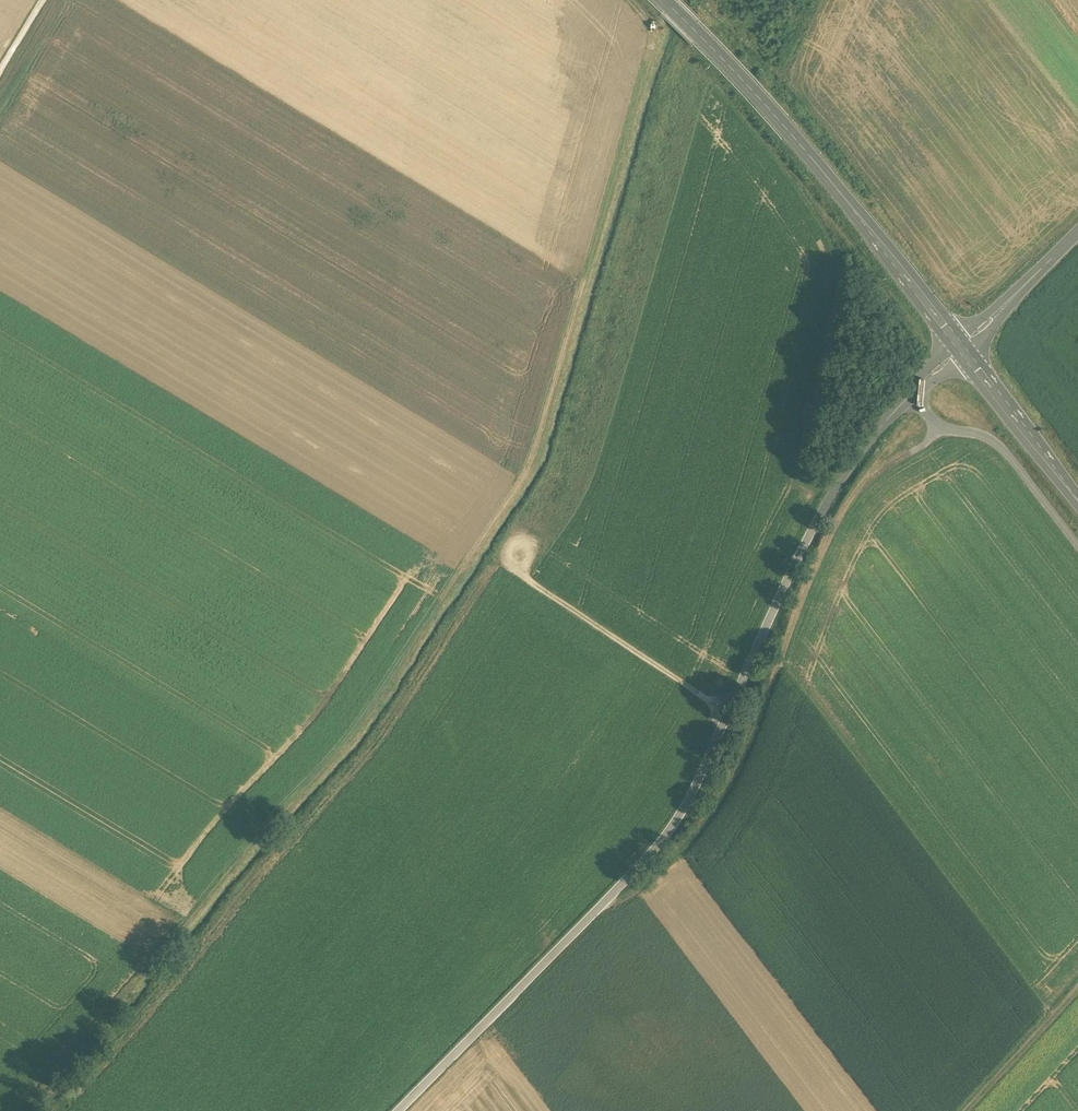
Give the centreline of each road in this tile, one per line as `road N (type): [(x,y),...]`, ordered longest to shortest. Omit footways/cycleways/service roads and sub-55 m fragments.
road 1 (track): [(23,1110),(361,720),(510,496),(539,434),(648,58)]
road 2 (unclassified): [(399,1110),(671,830),(805,542),(852,460),(899,405),(963,351)]
road 3 (secondary): [(662,0),(794,137),(963,351)]
road 4 (track): [(1077,565),(930,378)]
road 5 (track): [(498,557),(681,682)]
road 6 (secondary): [(963,351),(1077,501)]
road 7 (track): [(966,1110),(1077,991)]
road 8 (unclassified): [(963,351),(1077,236)]

